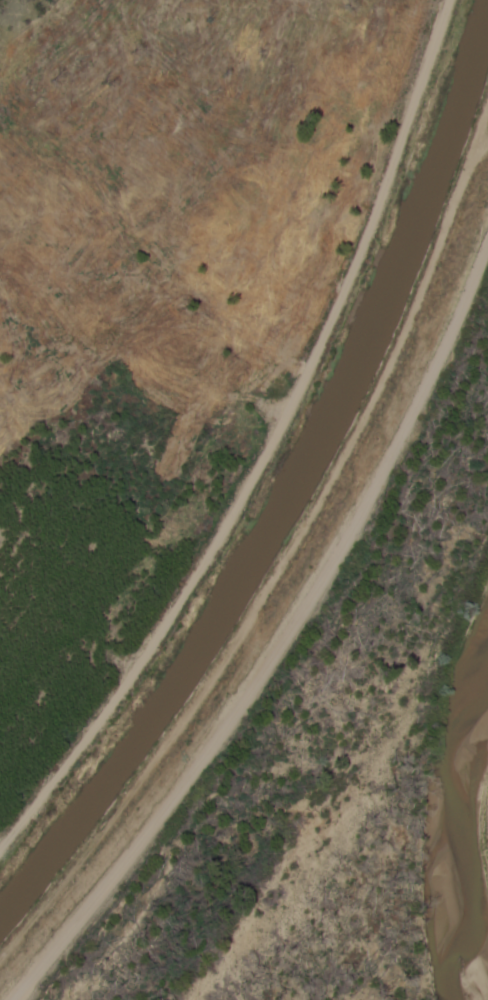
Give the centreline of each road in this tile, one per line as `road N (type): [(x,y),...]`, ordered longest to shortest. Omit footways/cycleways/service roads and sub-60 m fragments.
road 1 (residential): [(0,844),(133,666),(282,417),(371,219),(444,0)]
road 2 (residential): [(8,999),(203,759),(293,626),(378,481),(487,245)]

